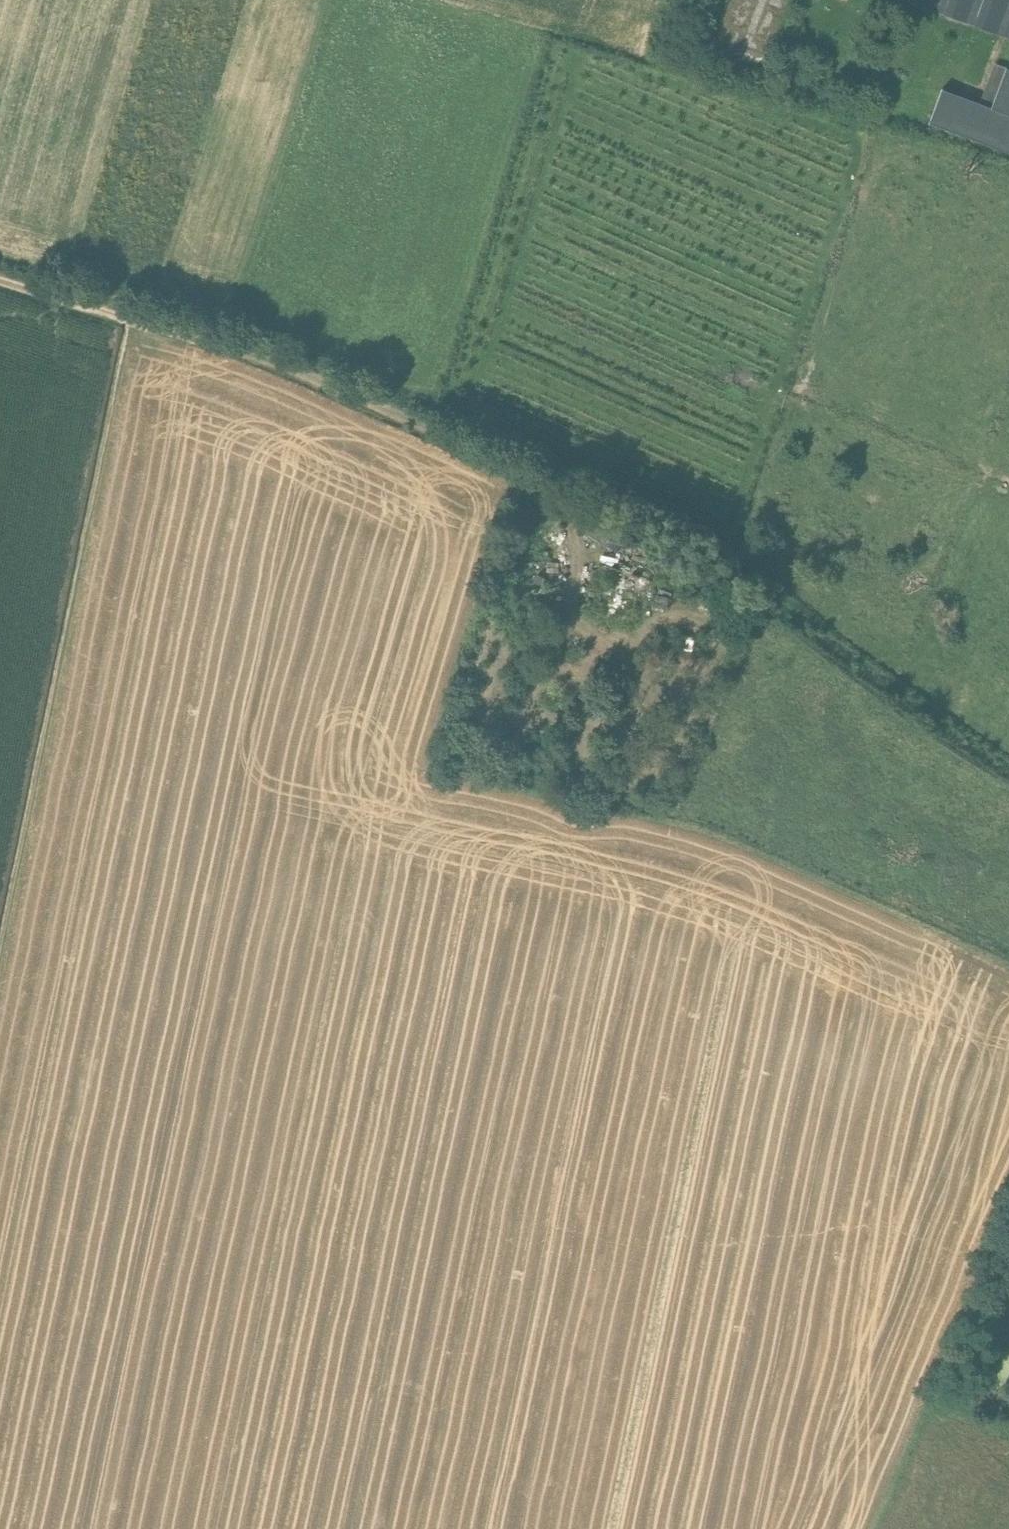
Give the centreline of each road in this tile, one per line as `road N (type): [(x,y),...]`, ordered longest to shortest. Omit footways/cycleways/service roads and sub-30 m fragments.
road 1 (track): [(533,482),(311,379),(134,322)]
road 2 (track): [(134,322),(0,281)]

